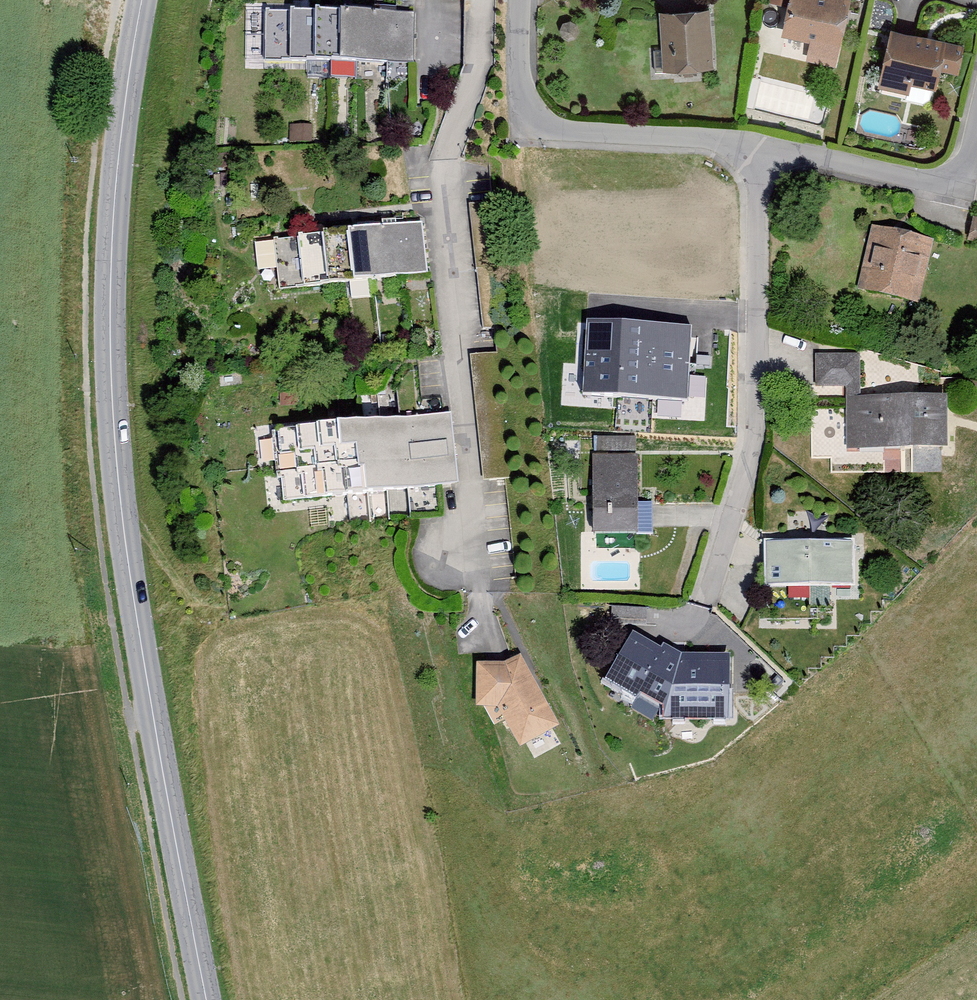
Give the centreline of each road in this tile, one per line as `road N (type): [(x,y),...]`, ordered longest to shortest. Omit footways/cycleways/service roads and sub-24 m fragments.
road 1 (secondary): [(143,0),(112,235),(111,366),(123,524),(152,713),(208,999)]
road 2 (residential): [(469,496),(444,155),(476,65),(482,0)]
road 3 (residential): [(753,149),(746,447),(704,604)]
road 4 (residential): [(520,0),(528,120),(562,131),(753,149)]
road 5 (residential): [(753,149),(930,182),(964,171),(976,118)]
road 6 (residential): [(469,496),(452,535),(426,558),(427,573),(443,585),(465,581),(475,557)]

